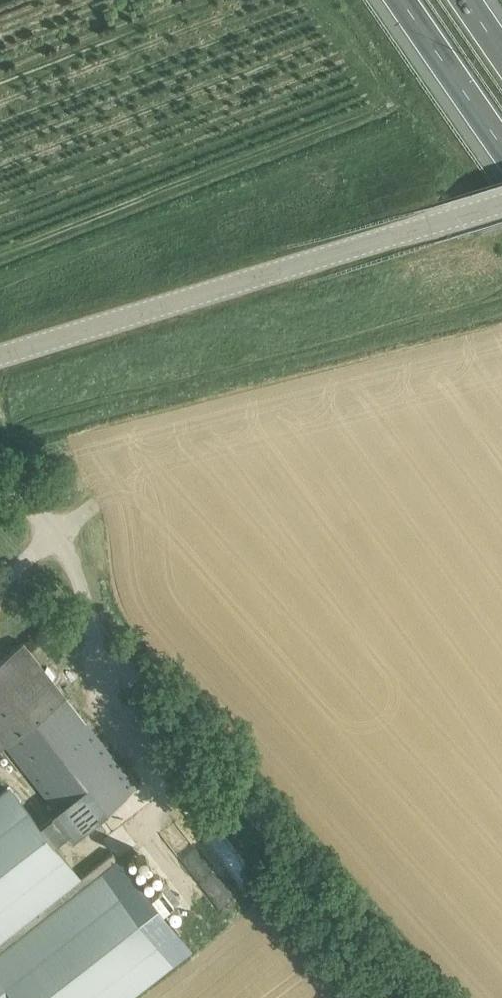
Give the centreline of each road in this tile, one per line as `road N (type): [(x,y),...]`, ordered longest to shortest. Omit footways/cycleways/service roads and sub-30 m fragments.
road 1 (unclassified): [(415,997),(126,682),(92,626),(56,530),(0,494)]
road 2 (unclassified): [(0,358),(501,205)]
road 3 (motorway): [(415,0),(501,121)]

